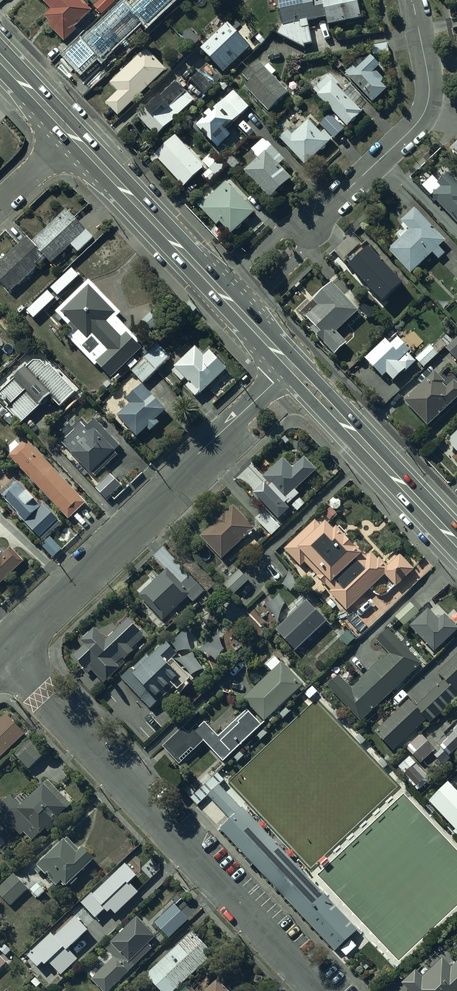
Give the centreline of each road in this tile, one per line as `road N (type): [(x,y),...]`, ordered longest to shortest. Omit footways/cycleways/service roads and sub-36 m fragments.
road 1 (residential): [(2,653),(321,990)]
road 2 (residential): [(292,367),(2,653)]
road 3 (residential): [(412,0),(429,84),(425,110),(314,222)]
road 4 (secondary): [(456,543),(292,367)]
road 5 (secondary): [(216,288),(76,138)]
road 6 (residential): [(216,288),(282,229),(314,222)]

